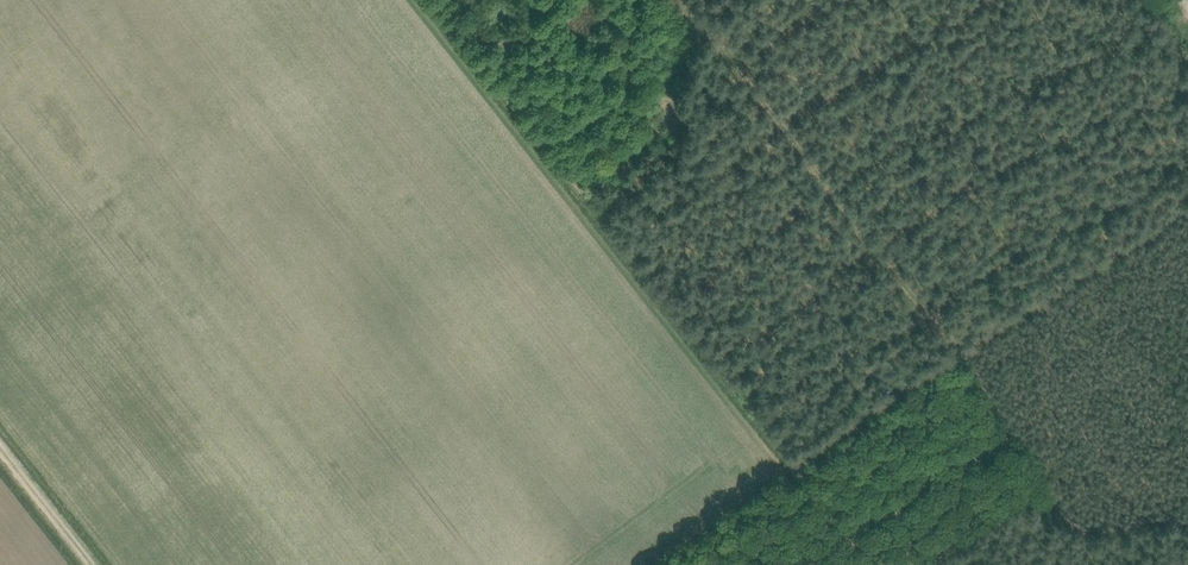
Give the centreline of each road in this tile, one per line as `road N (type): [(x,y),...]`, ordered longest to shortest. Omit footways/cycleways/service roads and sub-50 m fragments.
road 1 (track): [(1187,515),(1063,512),(1039,484)]
road 2 (track): [(94,564),(0,447)]

